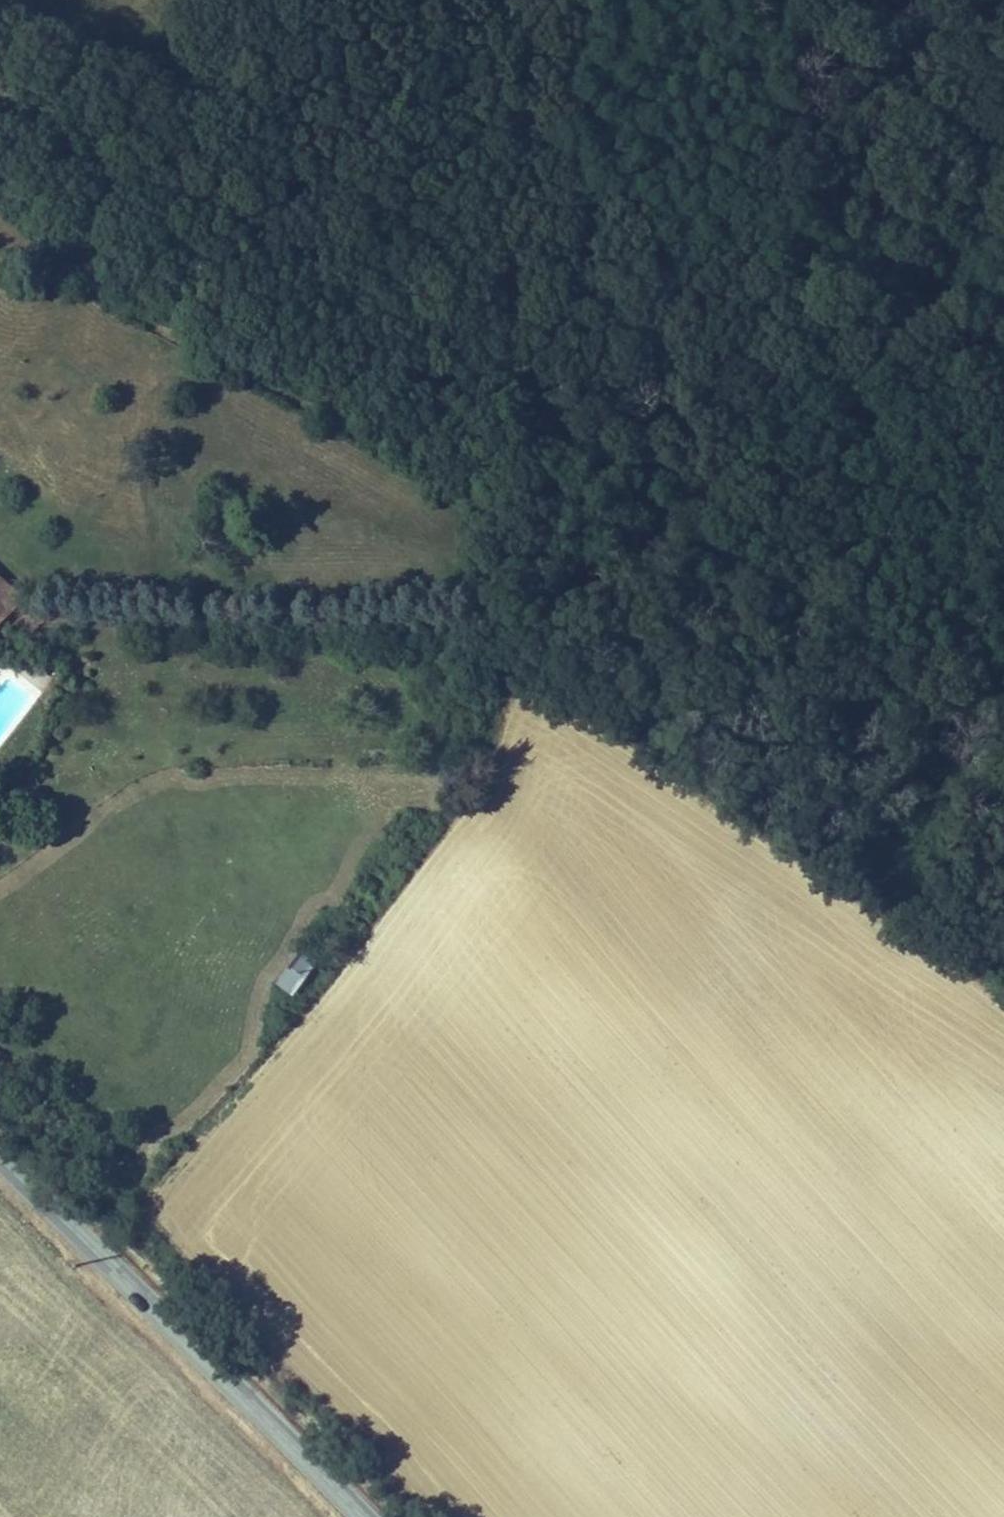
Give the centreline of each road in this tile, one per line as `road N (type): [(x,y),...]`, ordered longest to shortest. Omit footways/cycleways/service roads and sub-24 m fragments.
road 1 (tertiary): [(0,1157),(360,1516)]

